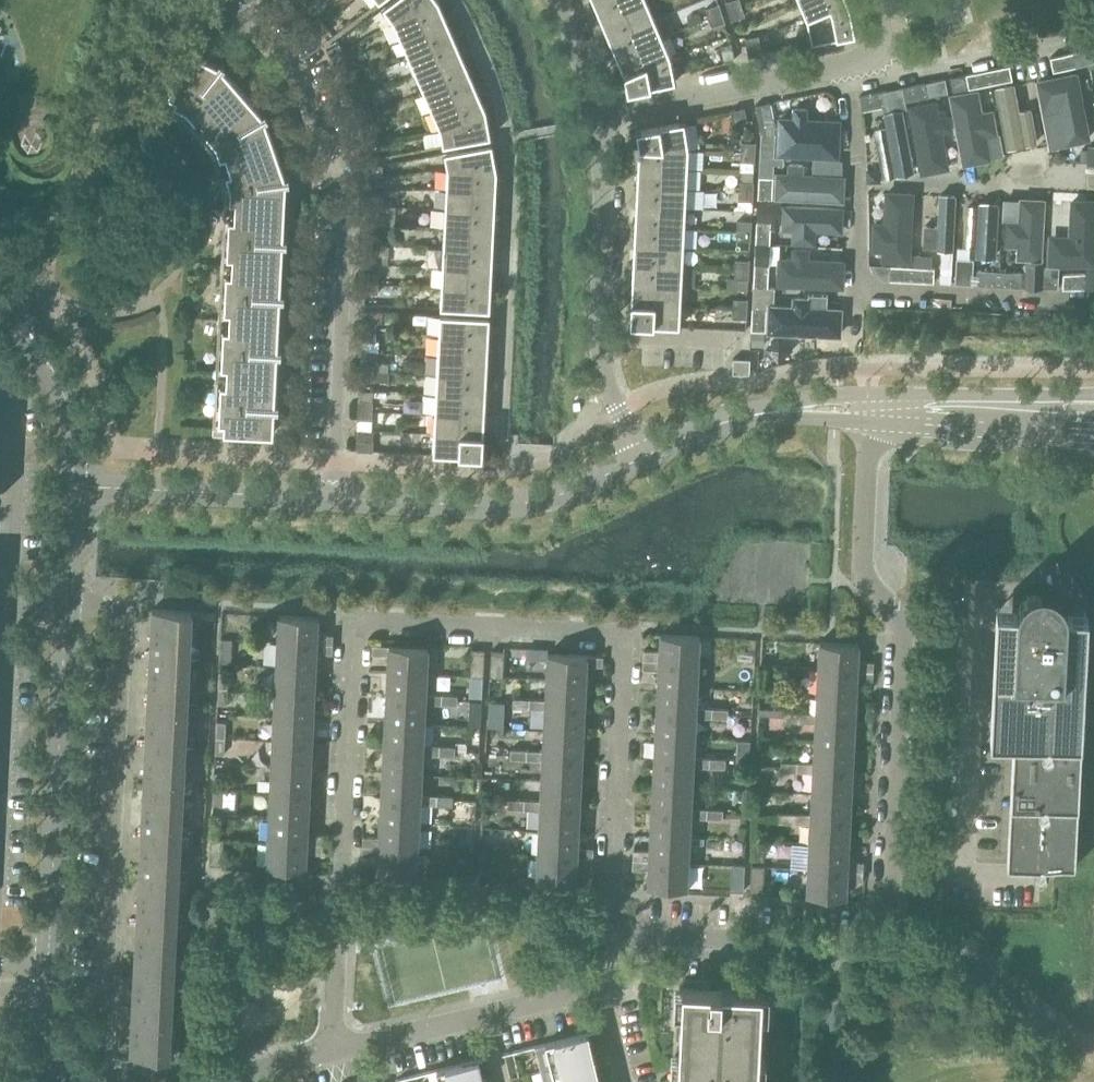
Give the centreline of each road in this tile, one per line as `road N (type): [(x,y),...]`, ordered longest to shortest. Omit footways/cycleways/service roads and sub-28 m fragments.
road 1 (residential): [(333,1050),(355,621),(623,631),(610,931)]
road 2 (residential): [(610,931),(887,946),(904,620),(863,571),(869,421)]
road 3 (residential): [(334,497),(346,207),(321,123),(291,62),(217,0)]
road 4 (residential): [(101,1077),(124,603),(66,601)]
road 5 (tertiary): [(49,961),(66,601)]
road 6 (residential): [(643,457),(601,372),(597,118)]
road 7 (residential): [(1083,300),(855,285),(854,188)]
road 8 (tertiary): [(334,497),(503,506),(573,489),(643,457)]
road 9 (tertiary): [(72,482),(334,497)]
road 10 (residential): [(597,118),(839,67)]
road 11 (residential): [(371,1041),(600,983)]
road 12 (residential): [(101,1077),(219,1078),(333,1050)]
road 13 (tertiary): [(869,421),(1093,434)]
road 14 (residential): [(854,188),(1077,165)]
road 15 (tertiary): [(1093,395),(870,392)]
road 16 (residential): [(9,598),(0,809)]
road 17 (residential): [(0,392),(15,449),(9,598)]
road 18 (tertiary): [(72,482),(62,386),(43,349),(0,305)]
road 19 (residential): [(884,52),(933,67),(1069,42)]
road 20 (tertiary): [(870,392),(778,403),(734,418)]
road 21 (tertiary): [(734,418),(869,421)]
road 22 (residential): [(597,118),(556,0)]
road 23 (residential): [(854,188),(853,131),(839,67)]

